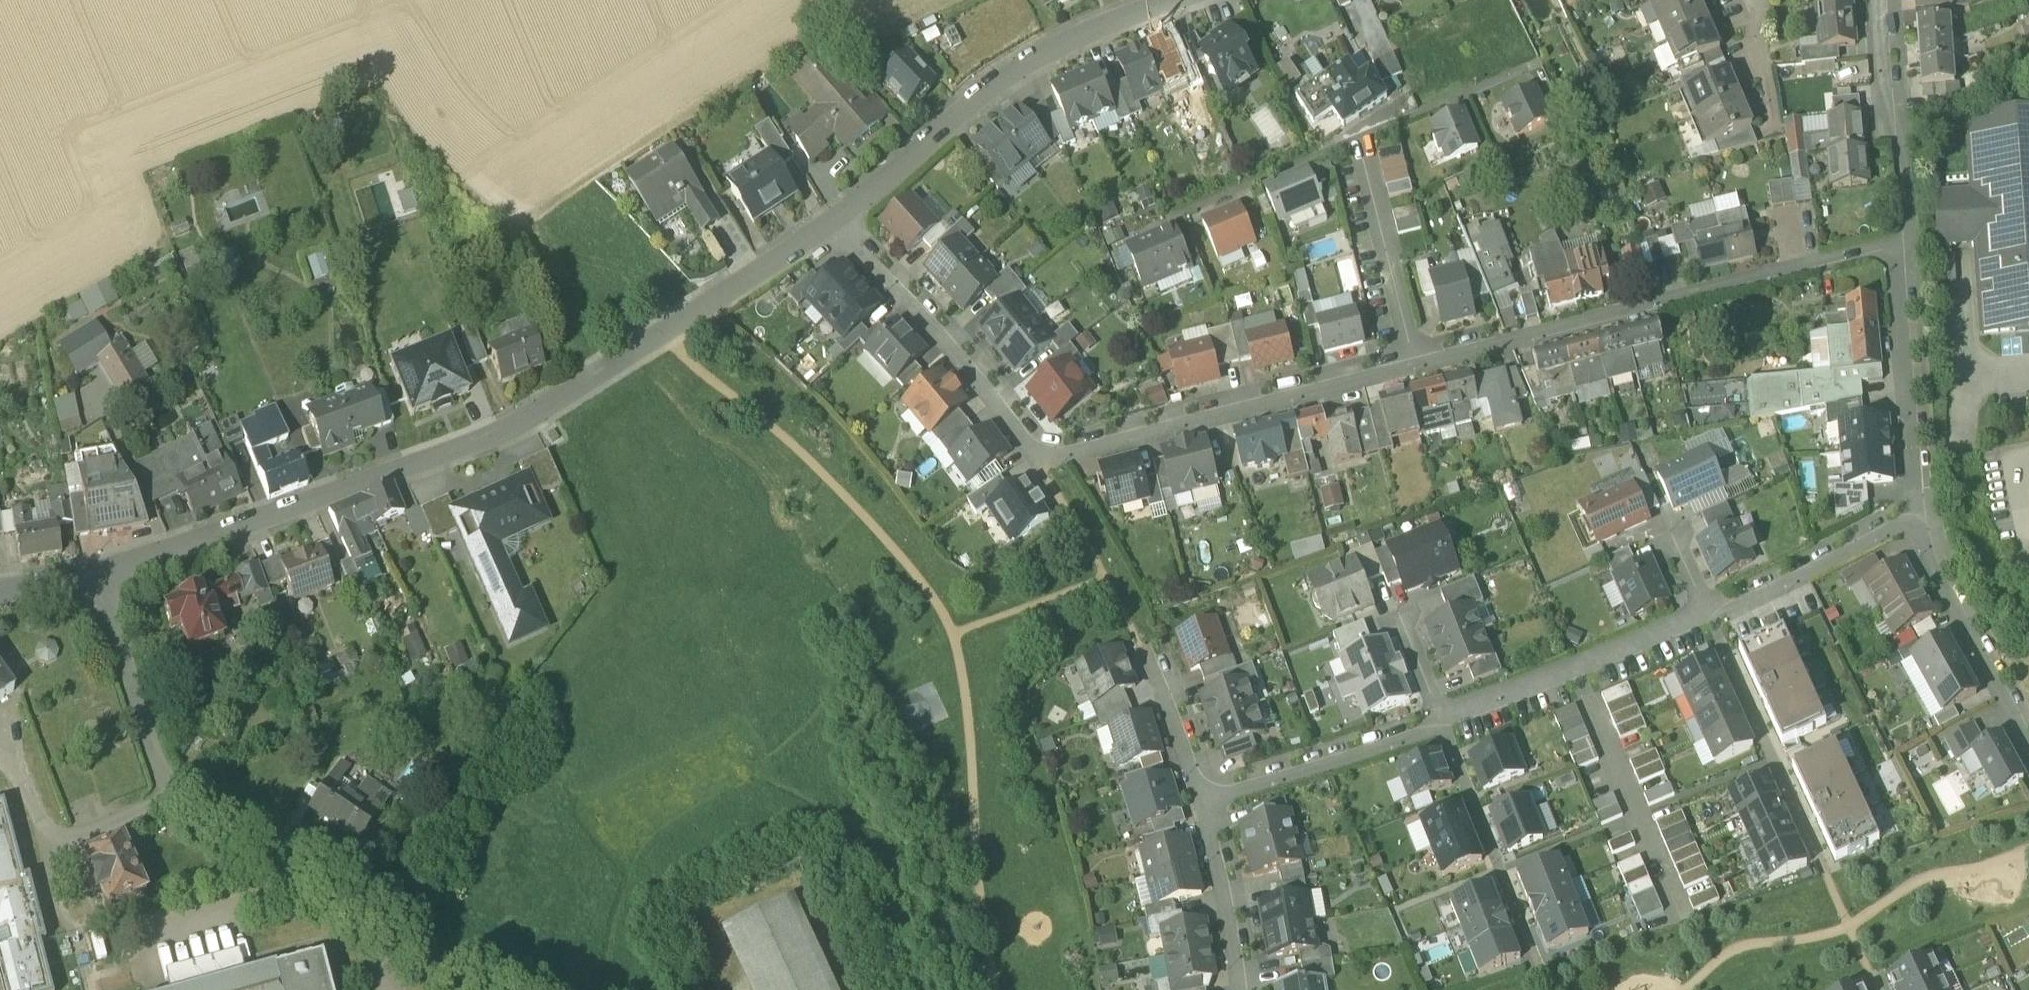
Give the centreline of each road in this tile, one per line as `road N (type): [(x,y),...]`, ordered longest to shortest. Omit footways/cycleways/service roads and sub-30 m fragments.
road 1 (residential): [(100,571),(507,431),(835,219)]
road 2 (residential): [(100,571),(169,790),(438,989)]
road 3 (residential): [(1414,360),(1908,248)]
road 4 (residential): [(835,219),(1047,44),(1185,0)]
road 5 (residential): [(1050,460),(1414,360)]
road 6 (residential): [(1050,460),(835,219)]
road 7 (residential): [(1713,619),(1443,725)]
road 8 (residential): [(1713,619),(1825,871)]
road 9 (residential): [(1908,248),(1929,516)]
road 10 (residential): [(1443,725),(1537,966)]
road 11 (residential): [(1892,0),(1908,248)]
road 12 (residential): [(1443,725),(1209,795)]
road 13 (residential): [(1929,516),(1944,579),(2028,737)]
road 14 (residential): [(1929,516),(1713,619)]
road 15 (residential): [(1414,360),(1358,139)]
road 16 (residential): [(1168,219),(1358,139)]
road 17 (residential): [(1209,795),(1242,989)]
road 18 (residential): [(1358,139),(1537,64)]
road 19 (residential): [(1153,651),(1209,795)]

